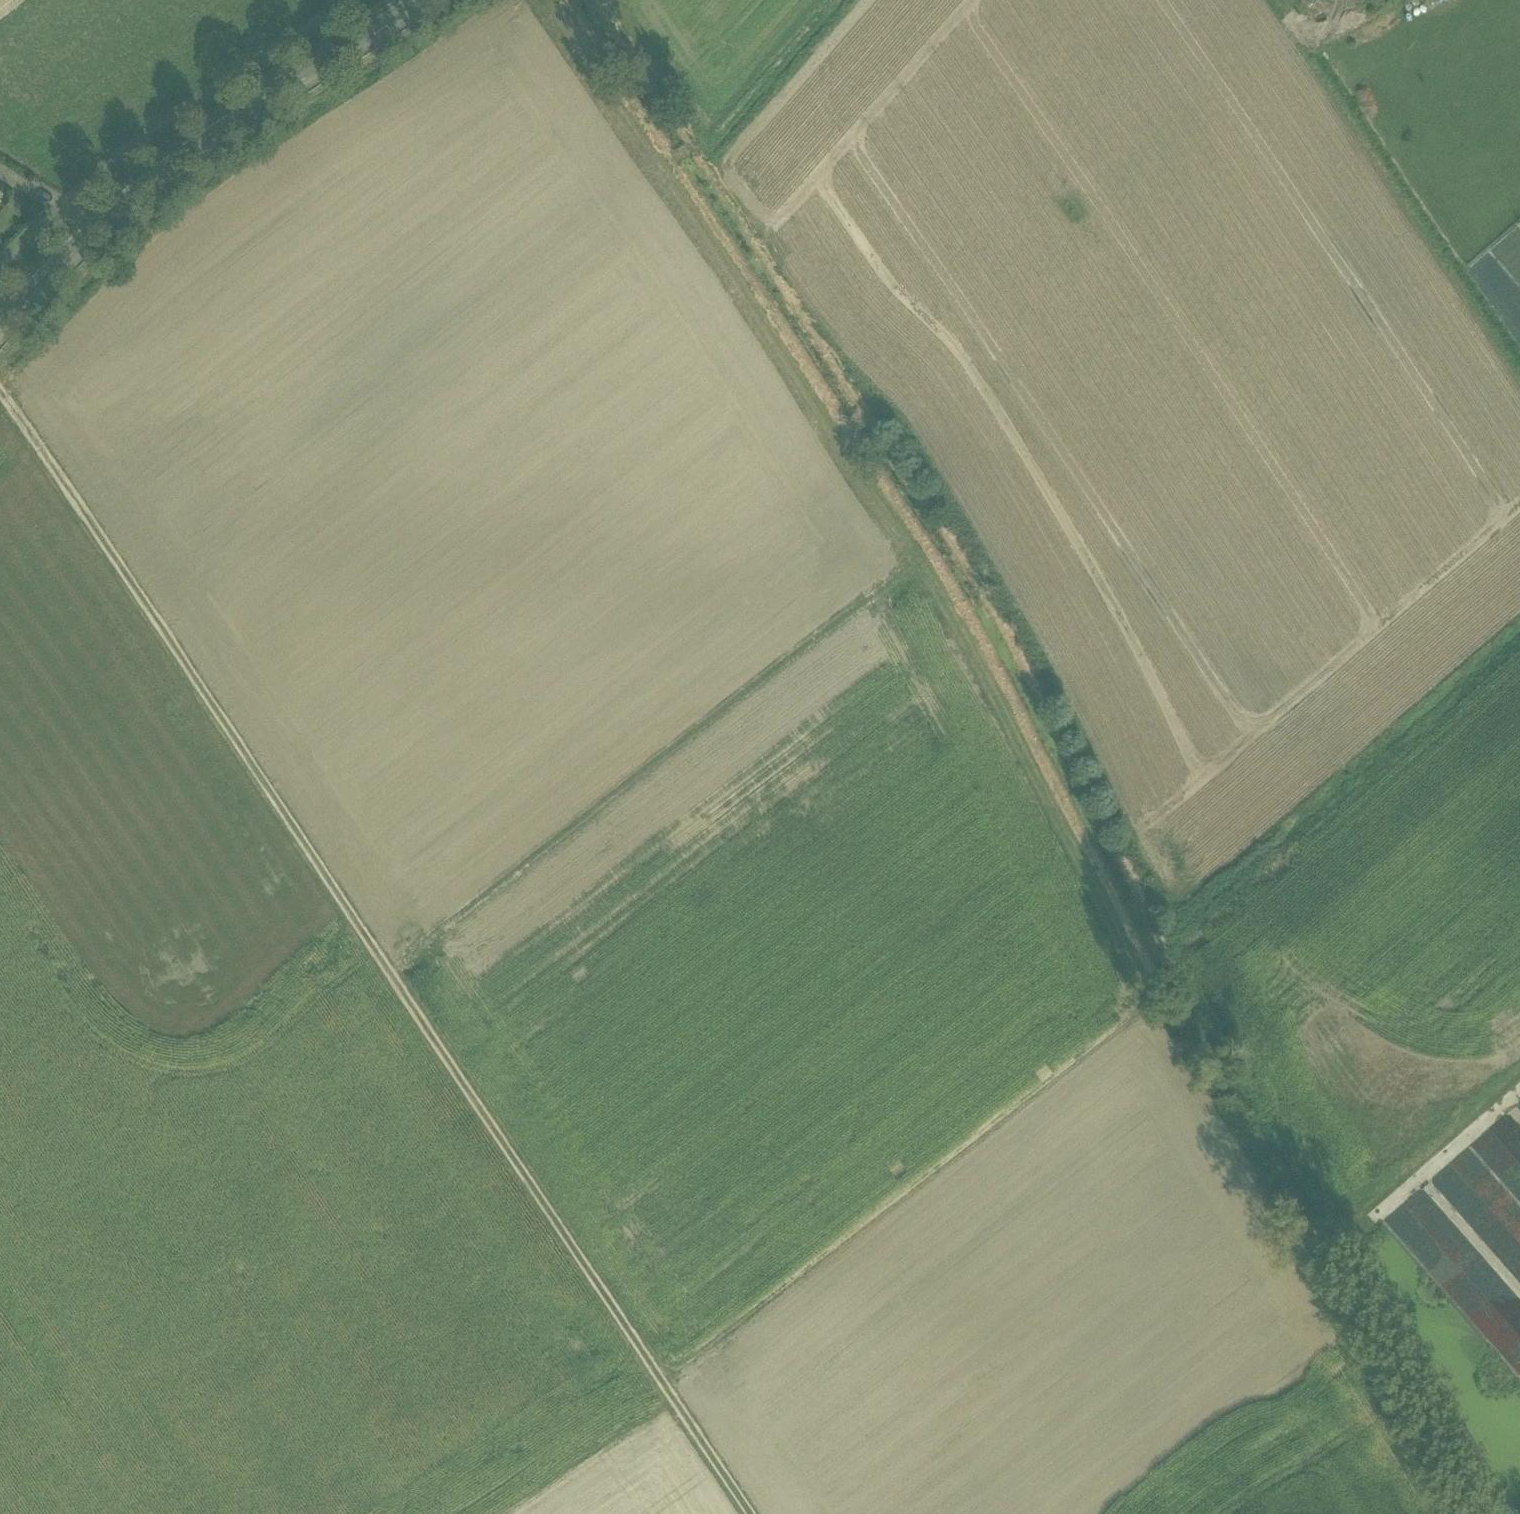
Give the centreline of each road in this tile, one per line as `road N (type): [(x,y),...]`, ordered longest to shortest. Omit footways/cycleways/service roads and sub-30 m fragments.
road 1 (tertiary): [(0,336),(125,209),(421,0)]

